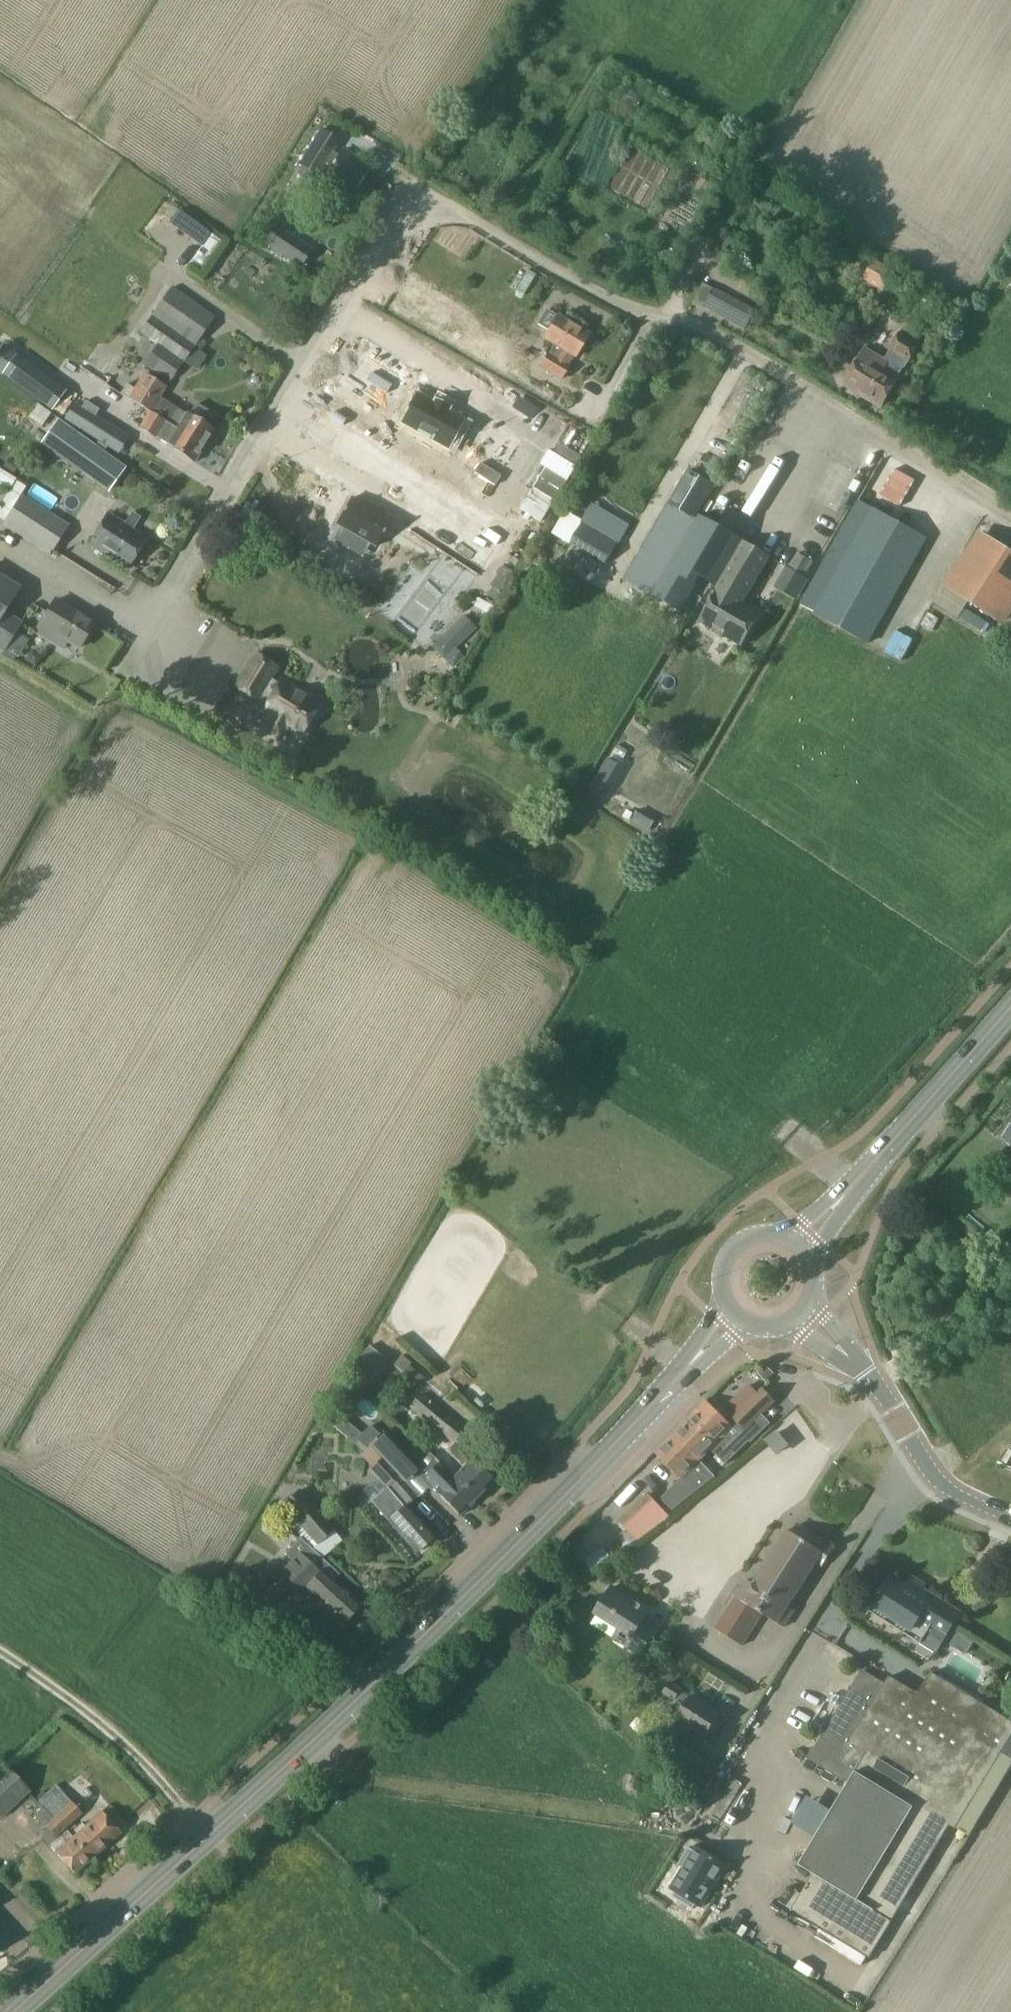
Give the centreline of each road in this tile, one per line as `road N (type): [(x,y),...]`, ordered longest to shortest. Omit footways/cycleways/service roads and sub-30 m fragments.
road 1 (unclassified): [(1010,515),(706,331),(603,298),(415,193),(390,208),(118,672)]
road 2 (secondary): [(11,2011),(435,1622),(732,1317)]
road 3 (secondary): [(800,1250),(1010,1011)]
road 4 (tertiary): [(1010,1516),(939,1480),(866,1372),(803,1315)]
road 5 (secondary): [(800,1250),(760,1237),(734,1250),(720,1276),(732,1317)]

